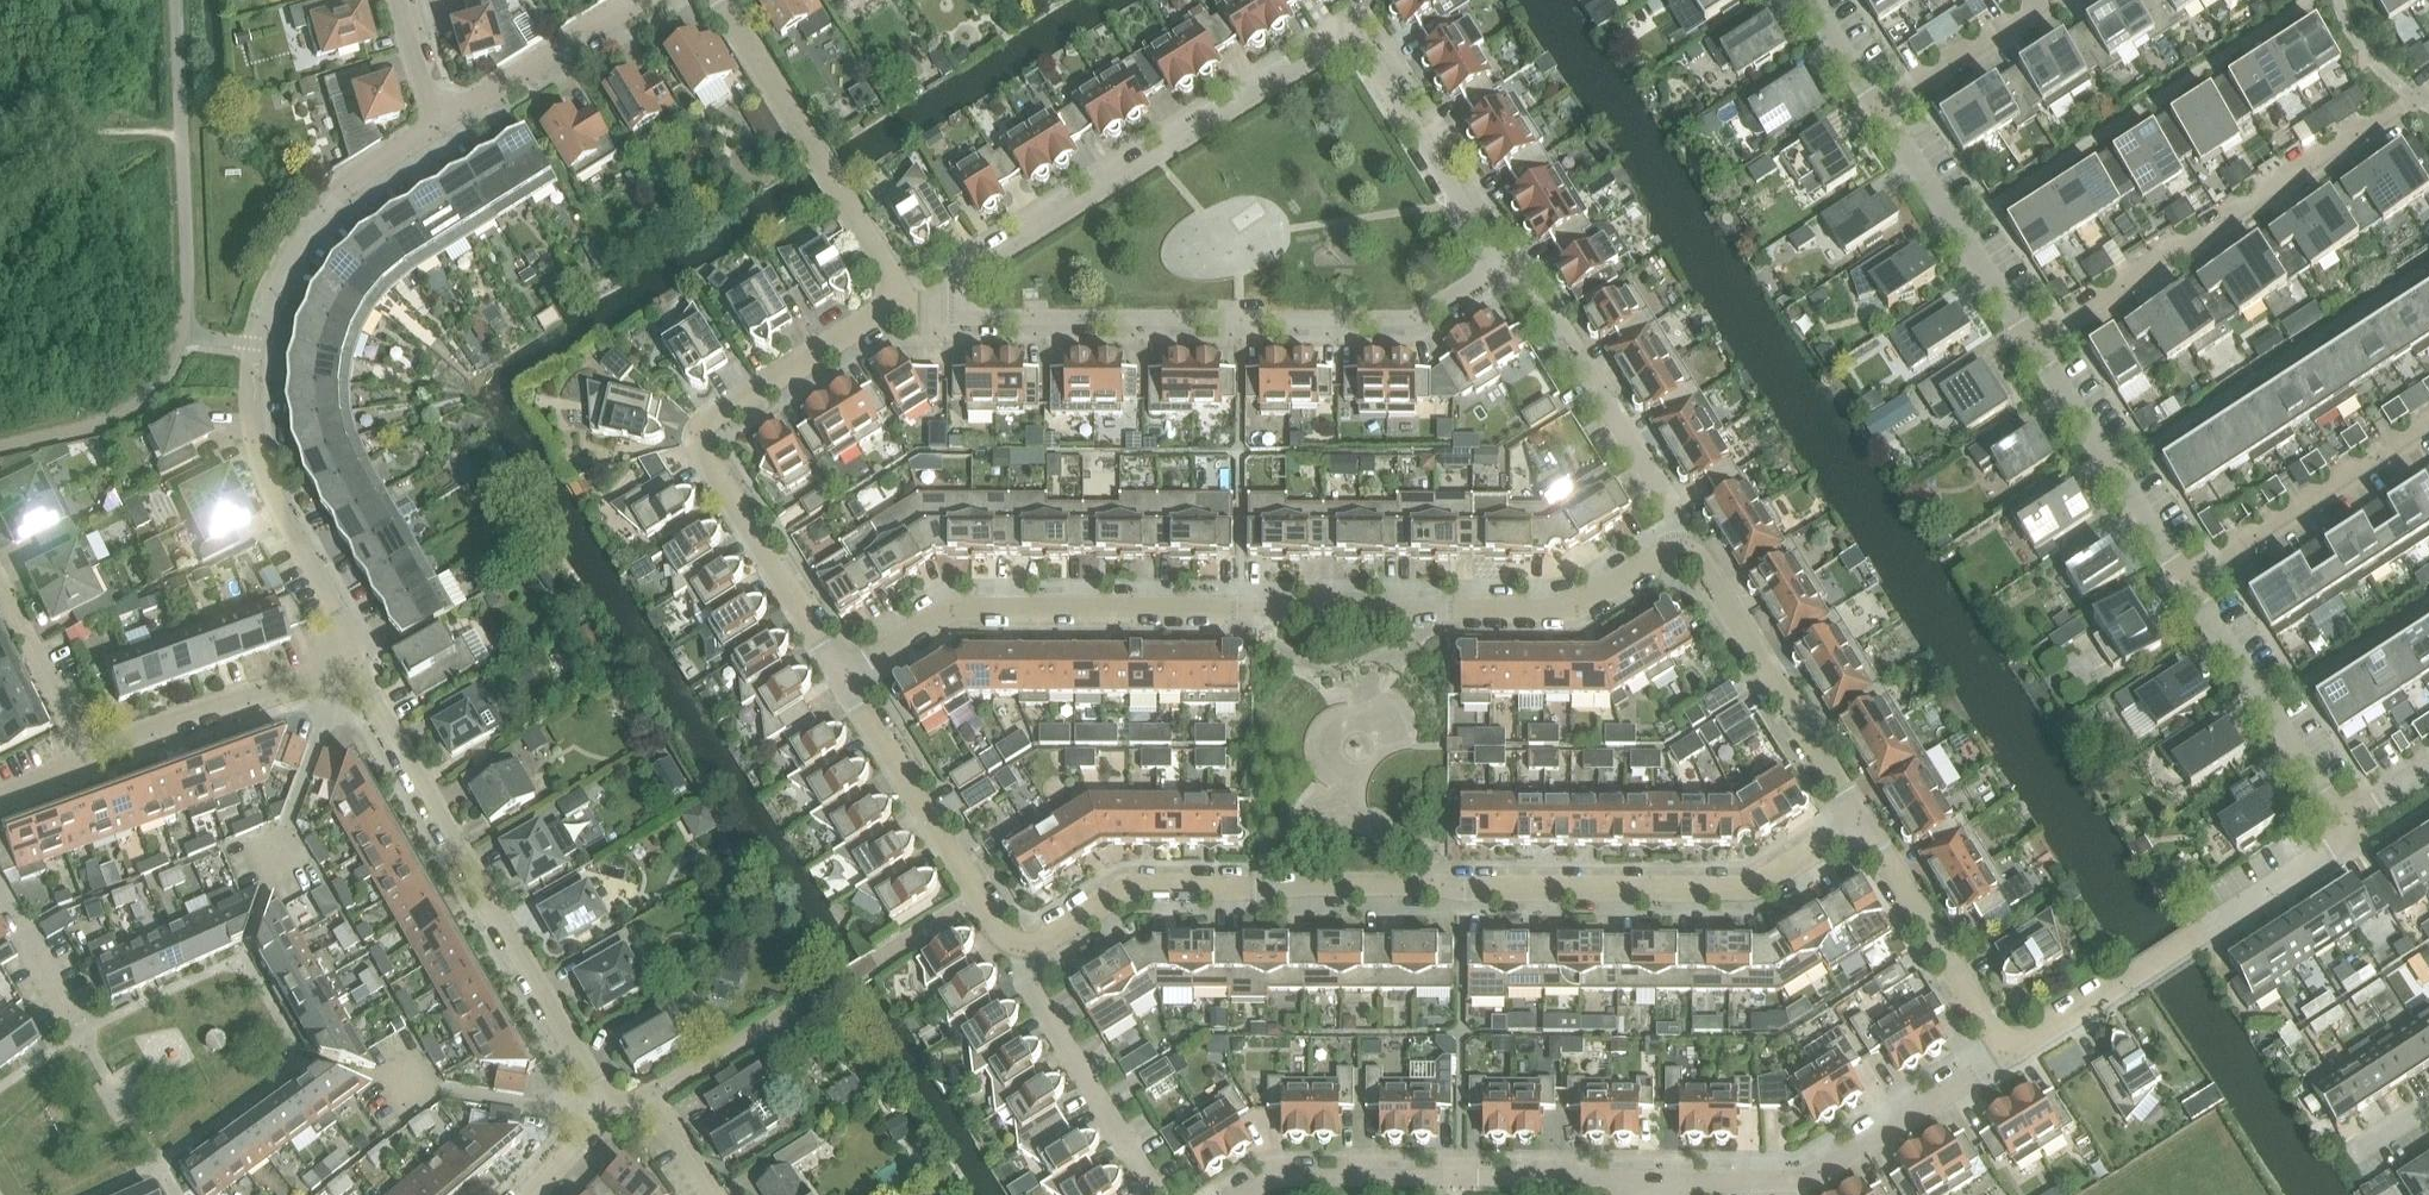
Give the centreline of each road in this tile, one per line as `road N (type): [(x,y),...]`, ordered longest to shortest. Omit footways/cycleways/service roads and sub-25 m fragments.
road 1 (residential): [(1024,943),(1133,887),(1749,886),(1862,819)]
road 2 (residential): [(843,672),(950,607),(1567,605),(1680,550)]
road 3 (residential): [(1498,262),(1355,31),(935,296),(904,298)]
road 4 (residential): [(337,673),(352,637),(268,481),(252,428),(252,344),(277,273),(321,209),(437,124)]
road 5 (residential): [(904,298),(916,315),(1405,318),(1498,262)]
road 6 (residential): [(594,1116),(597,1079),(372,692),(337,673)]
road 7 (residential): [(843,672),(705,458),(702,434),(717,412),(904,298)]
road 8 (residential): [(2031,343),(2428,88)]
road 9 (residential): [(1655,1177),(1293,1175),(1243,1194)]
road 10 (residential): [(2010,1053),(2337,843),(2342,822)]
road 11 (residential): [(1655,1177),(1802,1179),(2010,1053)]
road 12 (residential): [(904,298),(715,0)]
road 13 (residential): [(1024,943),(992,921),(843,672)]
road 14 (residential): [(1862,819),(1703,562),(1680,550)]
road 15 (residential): [(2342,822),(2184,577)]
road 16 (residential): [(2184,577),(2428,426)]
road 17 (residential): [(2031,343),(1877,105)]
road 18 (residential): [(2184,577),(2031,343)]
road 19 (residential): [(2010,1053),(1862,819)]
road 20 (residential): [(1680,550),(1679,521),(1551,310)]
road 21 (residential): [(1150,1181),(1027,981),(1024,943)]
road 22 (residential): [(87,754),(234,696),(337,673)]
road 23 (residential): [(437,124),(633,0)]
road 24 (residential): [(1877,105),(2043,0)]
road 25 (residential): [(87,754),(0,582)]
road 26 (residential): [(718,1194),(650,1089),(594,1116)]
road 27 (residential): [(437,124),(395,0)]
road 28 (residential): [(1877,105),(1811,0)]

